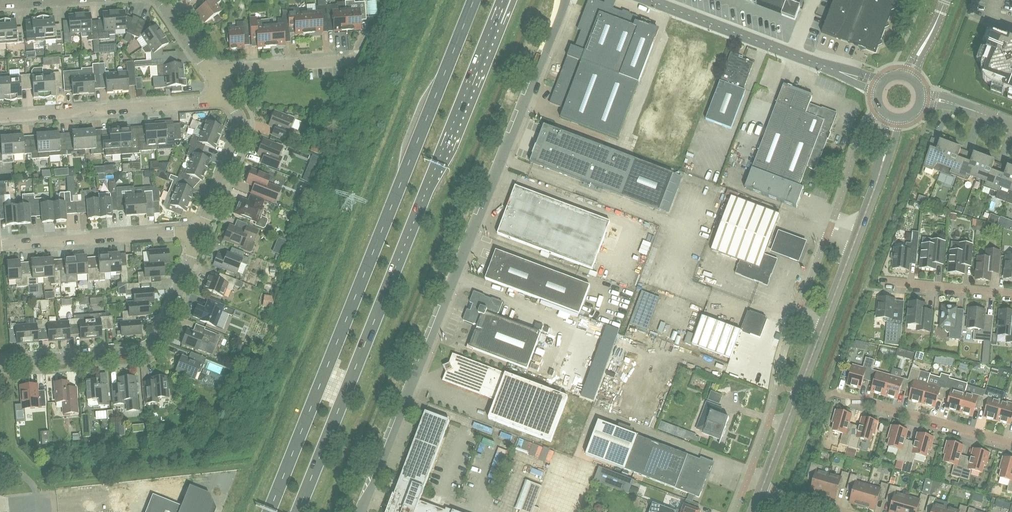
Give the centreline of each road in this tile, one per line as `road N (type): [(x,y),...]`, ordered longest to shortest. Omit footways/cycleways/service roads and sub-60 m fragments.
road 1 (unclassified): [(358,511),(566,0)]
road 2 (primary): [(475,0),(269,511)]
road 3 (primary): [(299,511),(504,0)]
road 4 (residential): [(762,487),(894,117)]
road 5 (unclassified): [(0,365),(142,352),(154,341),(194,232)]
road 6 (unclassified): [(880,87),(643,0)]
road 7 (unclassified): [(227,98),(0,120)]
road 8 (unclassified): [(0,245),(194,232)]
road 9 (residential): [(838,393),(1011,442)]
road 10 (unclassified): [(194,232),(240,127),(227,98)]
road 11 (residential): [(207,71),(352,59)]
road 12 (residential): [(885,282),(1011,294)]

